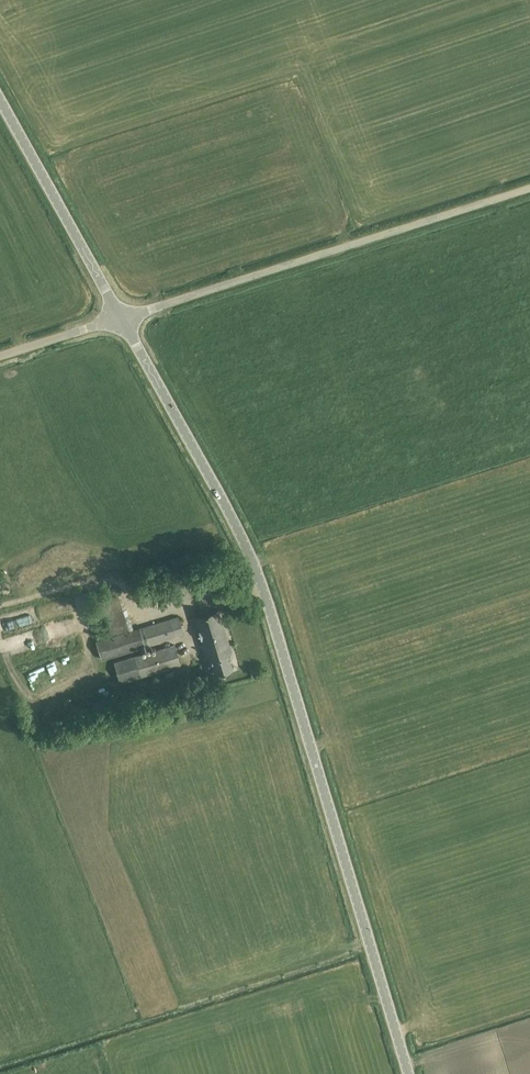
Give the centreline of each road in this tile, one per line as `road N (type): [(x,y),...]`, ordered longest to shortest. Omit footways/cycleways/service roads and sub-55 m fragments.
road 1 (tertiary): [(408,1073),(252,551),(122,318)]
road 2 (unclassified): [(122,318),(529,189)]
road 3 (tertiary): [(122,318),(0,94)]
road 4 (unclassified): [(0,357),(122,318)]

